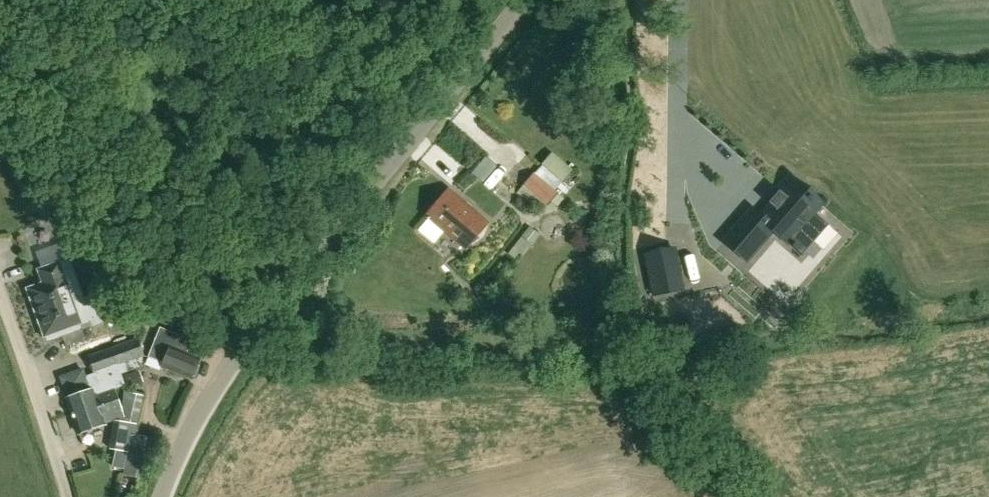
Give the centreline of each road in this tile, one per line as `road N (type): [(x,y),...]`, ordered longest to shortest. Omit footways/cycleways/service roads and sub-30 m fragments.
road 1 (unclassified): [(163,496),(201,411),(245,343),(529,0)]
road 2 (track): [(245,343),(627,351)]

